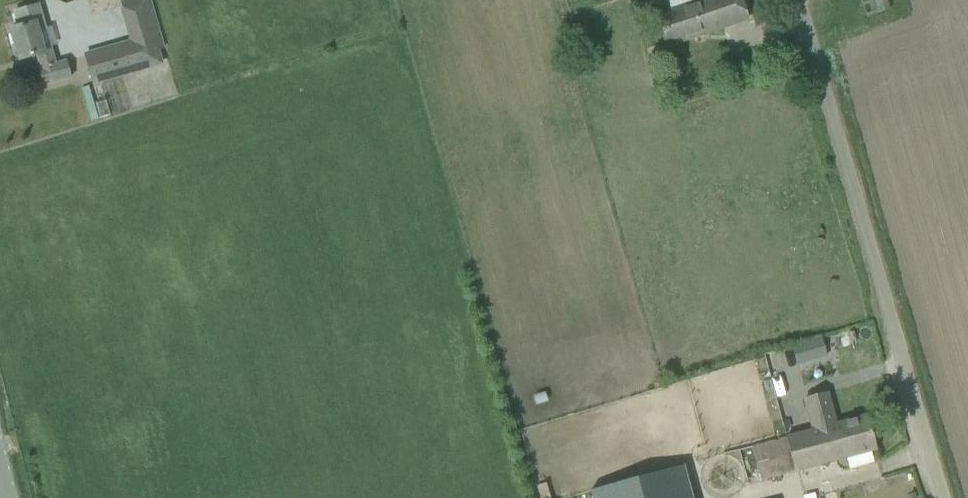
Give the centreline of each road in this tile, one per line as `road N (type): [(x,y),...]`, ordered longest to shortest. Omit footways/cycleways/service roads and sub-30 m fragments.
road 1 (unclassified): [(942,497),(797,0)]

